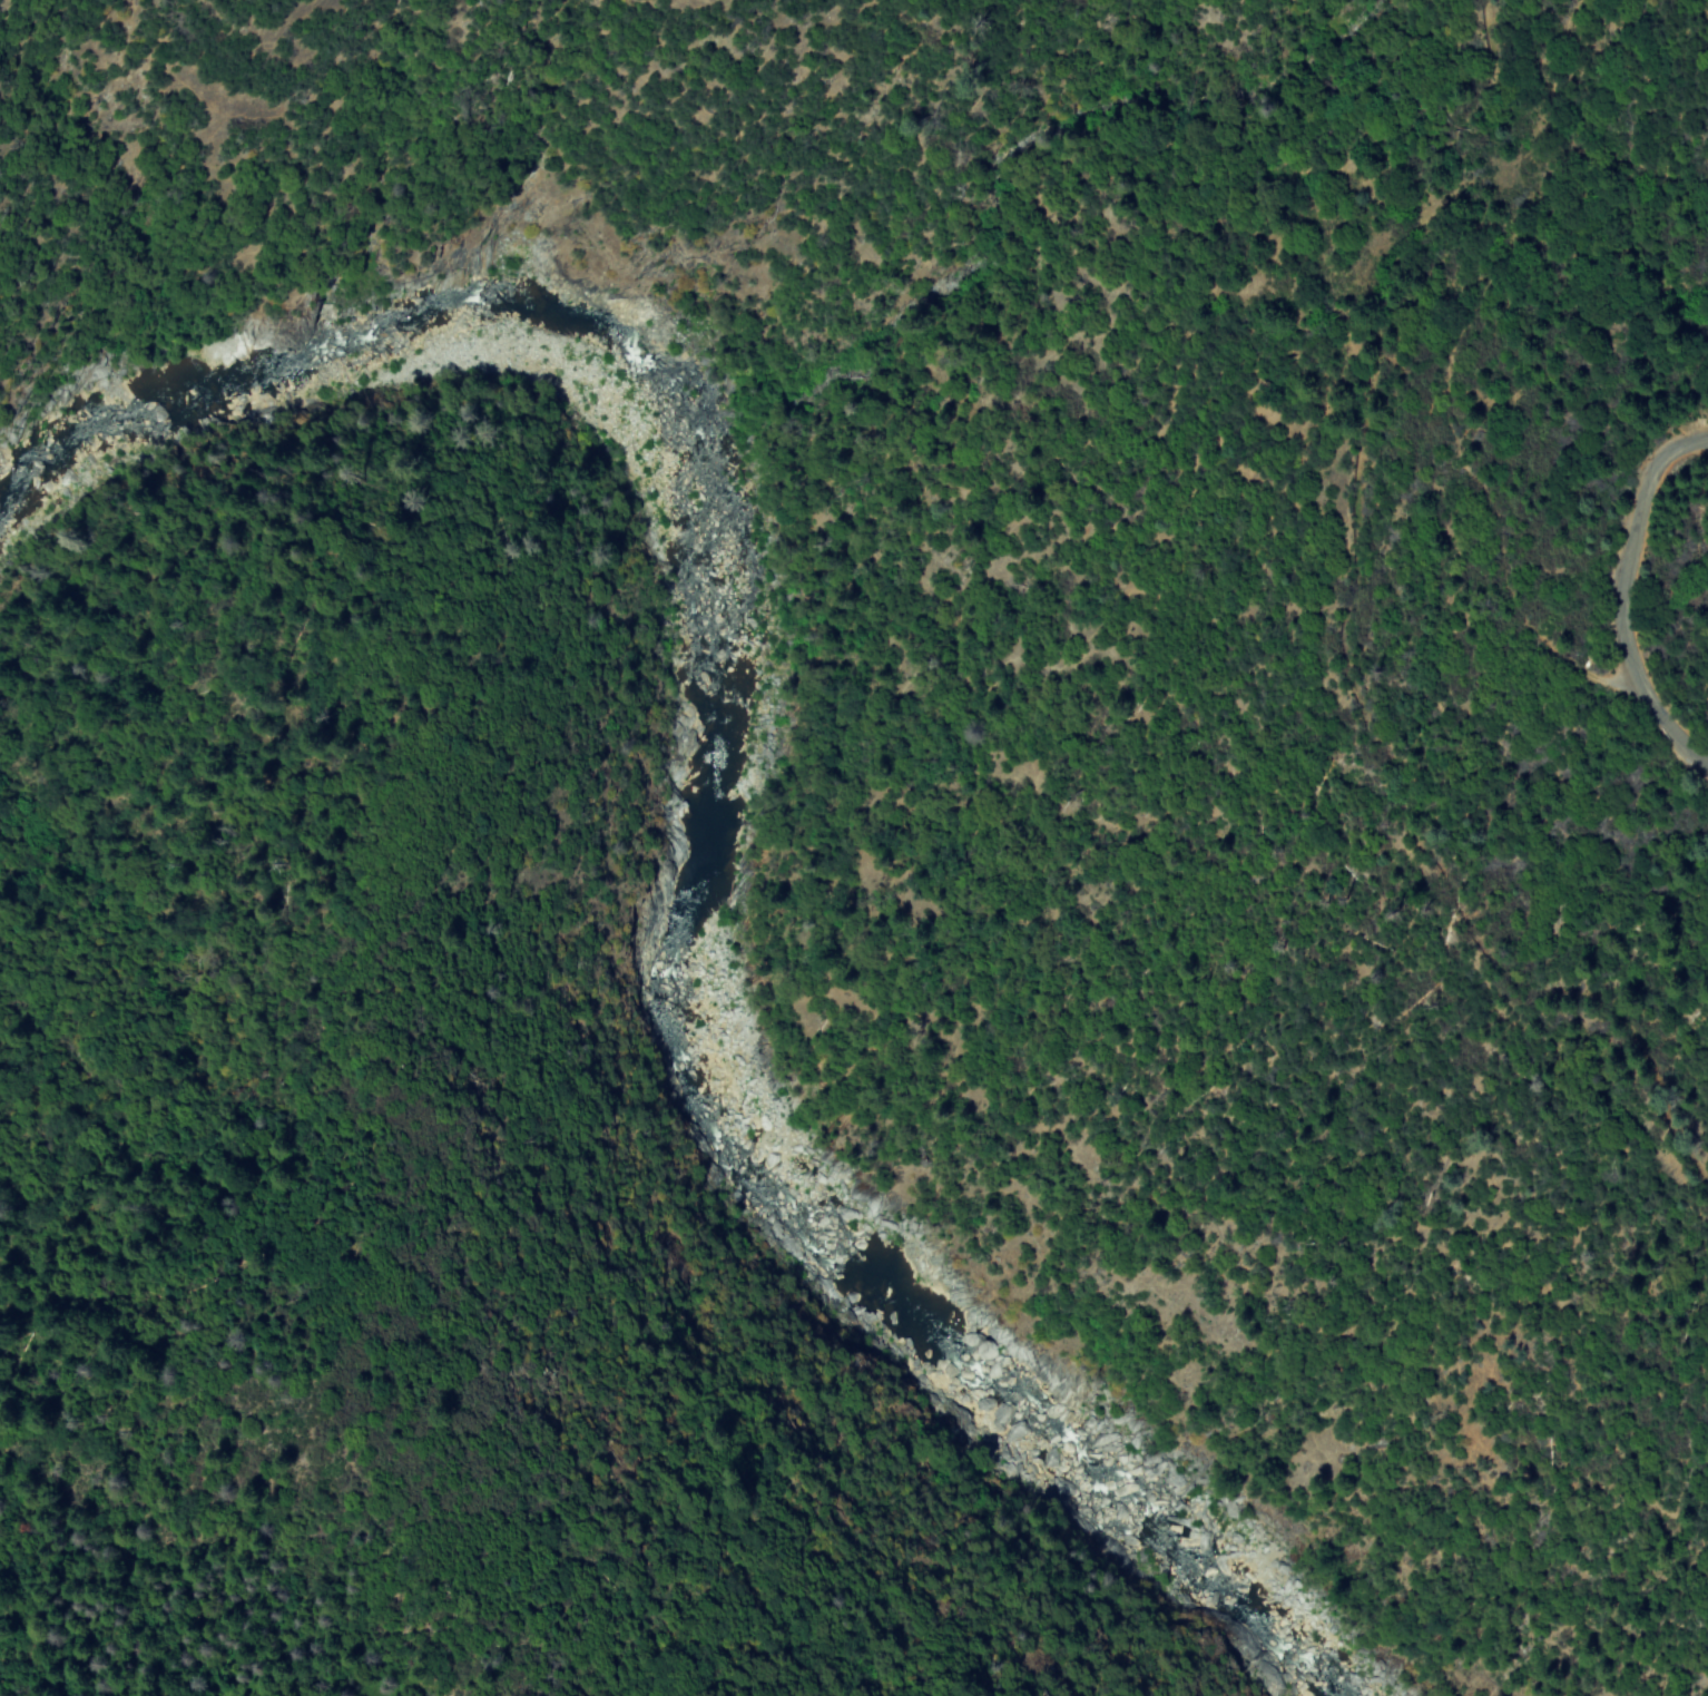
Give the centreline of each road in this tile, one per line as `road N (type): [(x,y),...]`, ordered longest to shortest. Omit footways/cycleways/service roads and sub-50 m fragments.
road 1 (tertiary): [(1707,763),(1675,736),(1639,686),(1618,588),(1657,462),(1707,435)]

